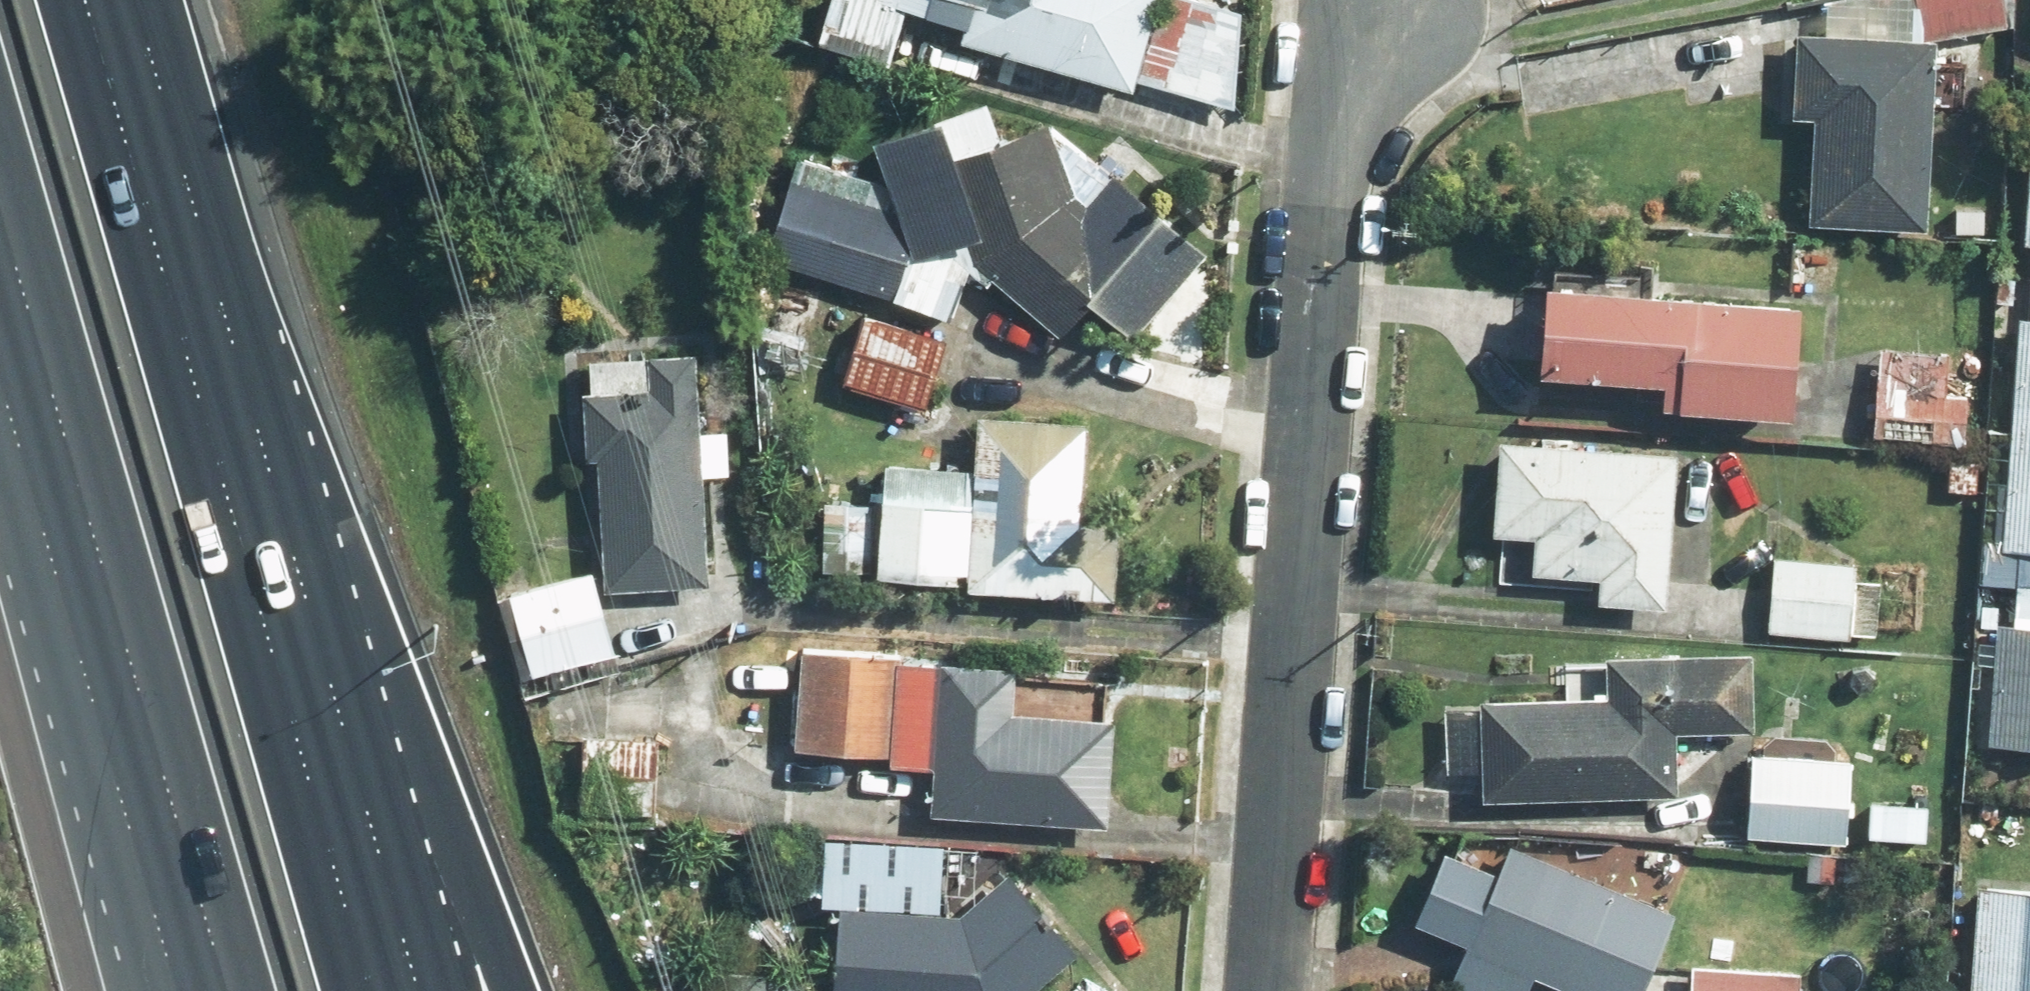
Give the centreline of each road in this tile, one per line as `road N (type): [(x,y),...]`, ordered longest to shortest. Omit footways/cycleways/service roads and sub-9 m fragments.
road 1 (residential): [(1393,7),(1335,138),(1270,990)]
road 2 (motorway): [(227,990),(0,209)]
road 3 (motorway): [(166,285),(511,990)]
road 4 (motorway): [(166,285),(370,990)]
road 5 (motorway): [(84,0),(166,285)]

